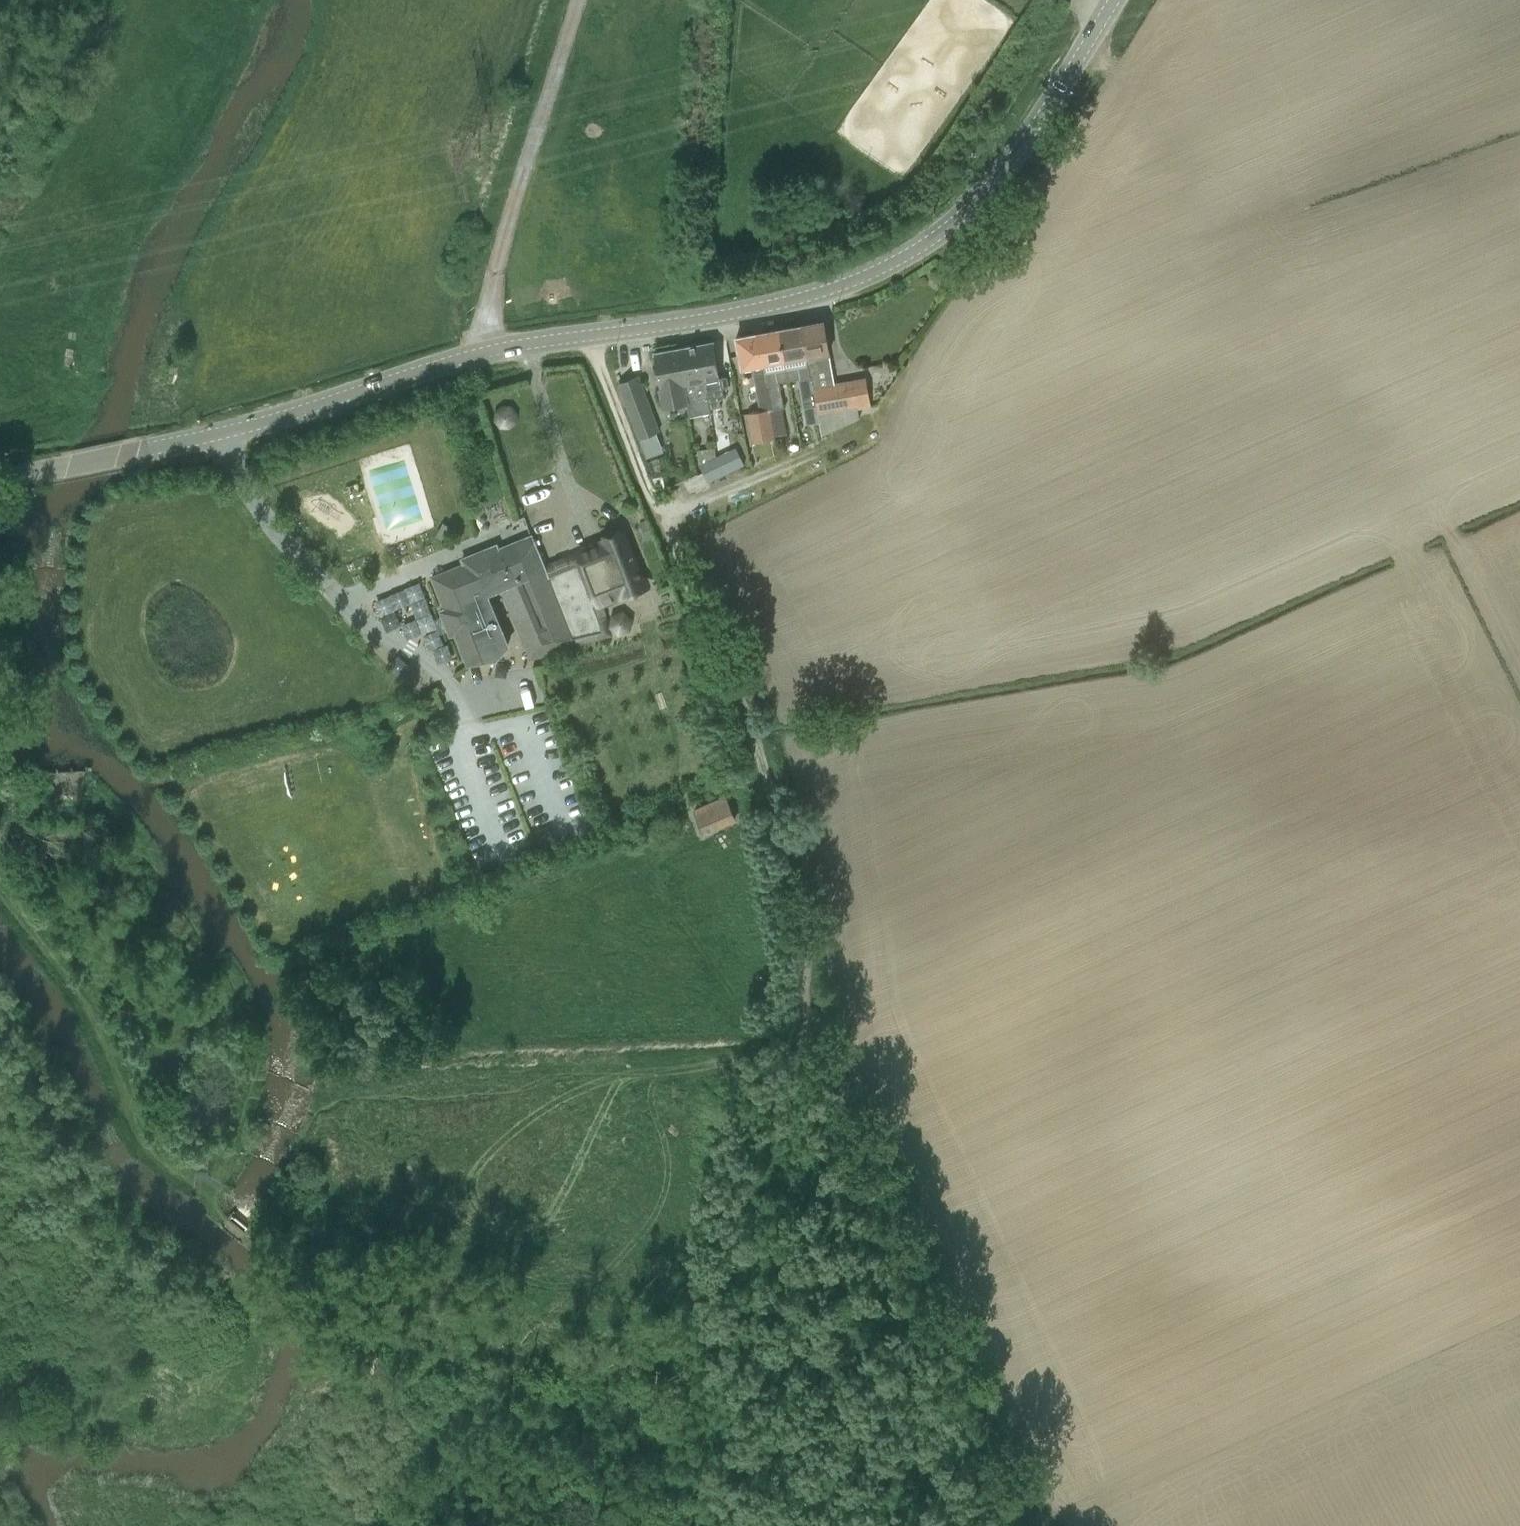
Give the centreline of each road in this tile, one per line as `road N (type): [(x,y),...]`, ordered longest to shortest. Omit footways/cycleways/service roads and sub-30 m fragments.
road 1 (track): [(592,334),(640,469),(674,517),(698,627),(757,749),(793,915),(803,1033),(1035,1525)]
road 2 (tertiary): [(0,479),(218,438),(526,345),(818,298),(879,271),(938,231),(1010,159),(1113,0)]
road 3 (track): [(674,517),(852,440)]

